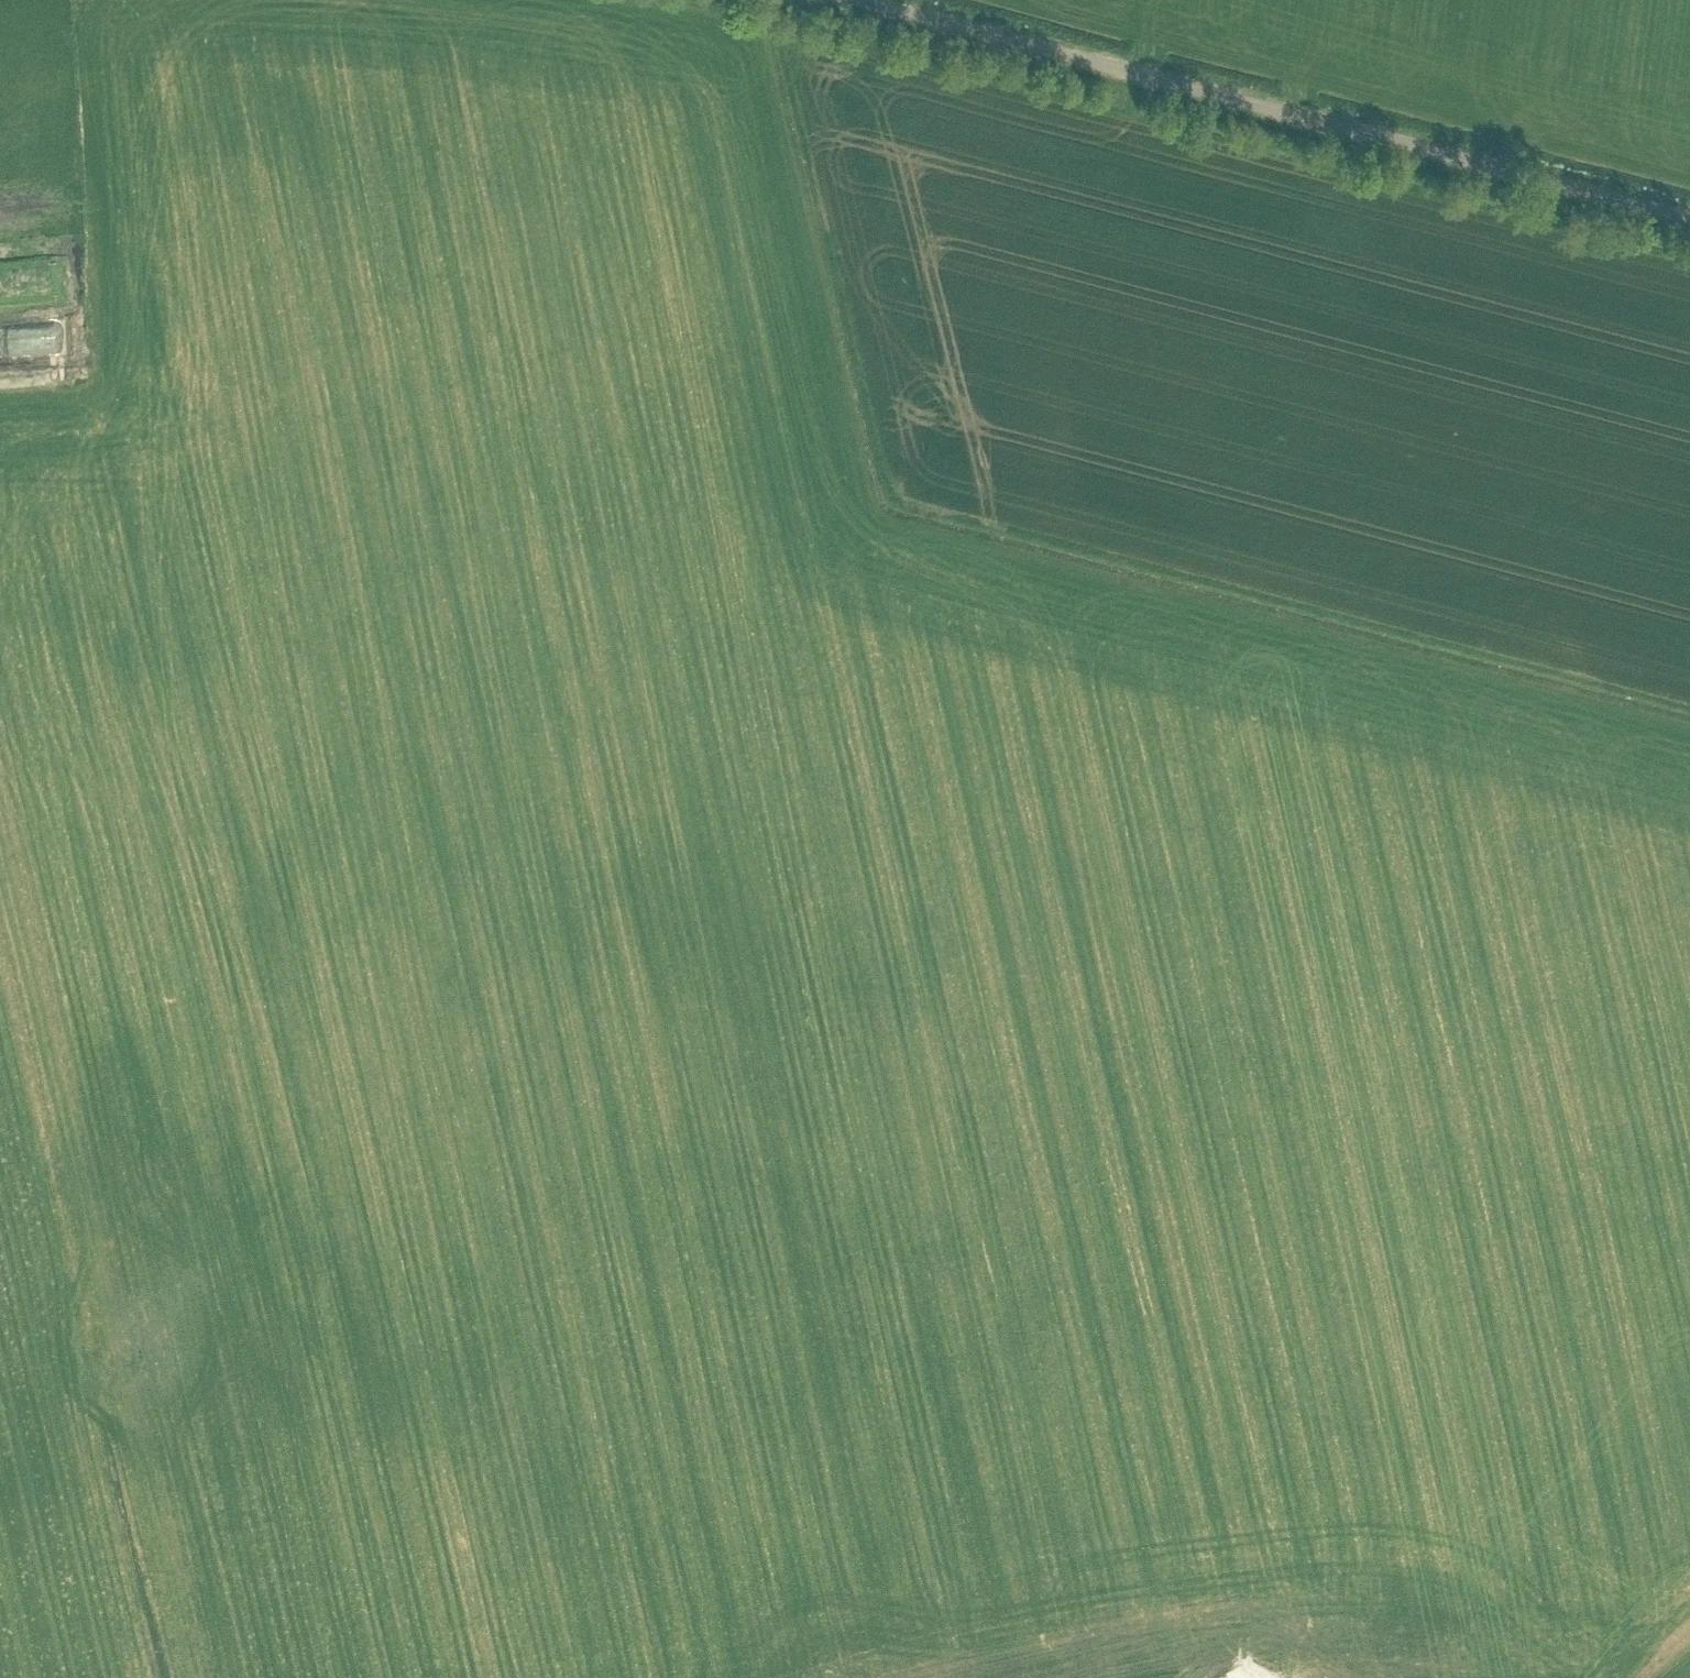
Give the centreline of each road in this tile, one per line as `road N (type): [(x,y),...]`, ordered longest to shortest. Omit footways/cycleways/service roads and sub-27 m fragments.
road 1 (unclassified): [(1689,220),(858,0)]

